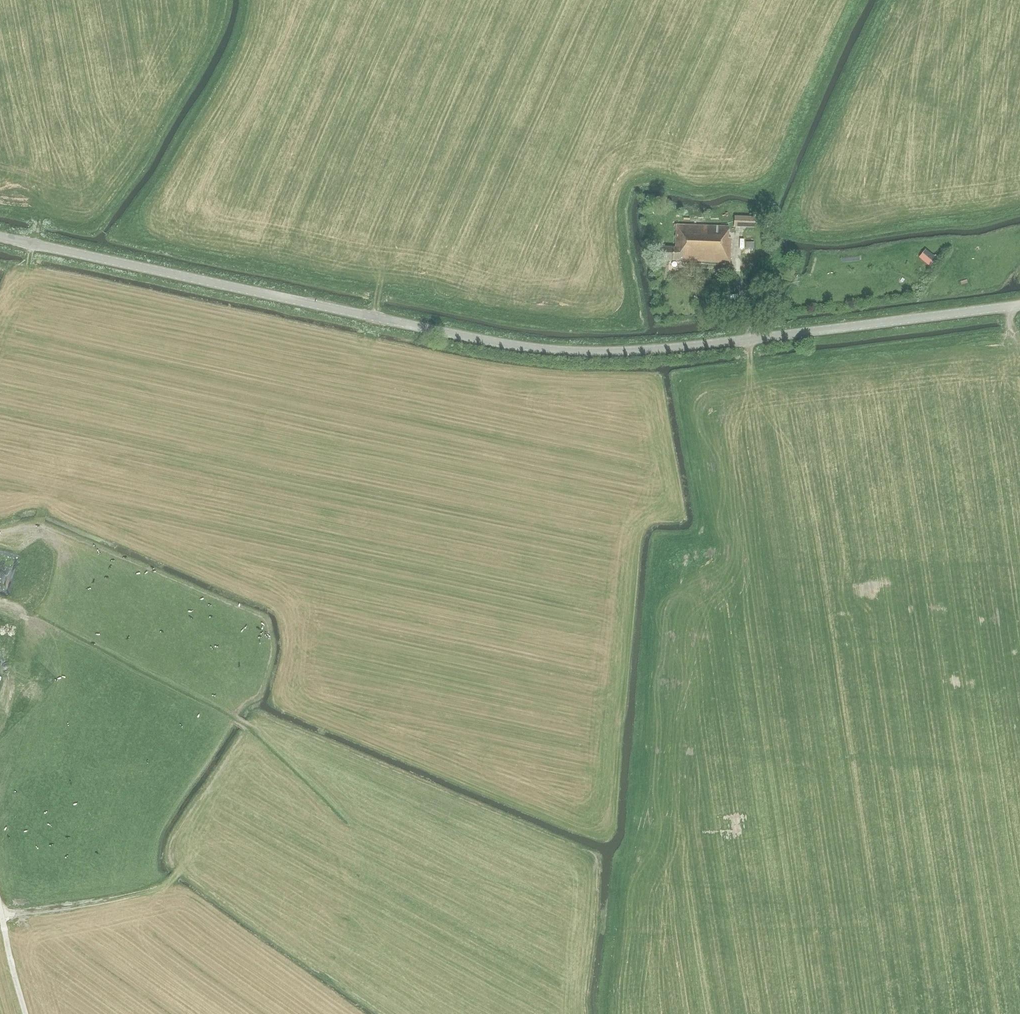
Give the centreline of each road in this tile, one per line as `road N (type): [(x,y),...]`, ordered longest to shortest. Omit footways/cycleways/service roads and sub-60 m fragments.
road 1 (tertiary): [(0,237),(562,351),(662,349),(1019,305)]
road 2 (track): [(1,912),(142,893),(186,866)]

